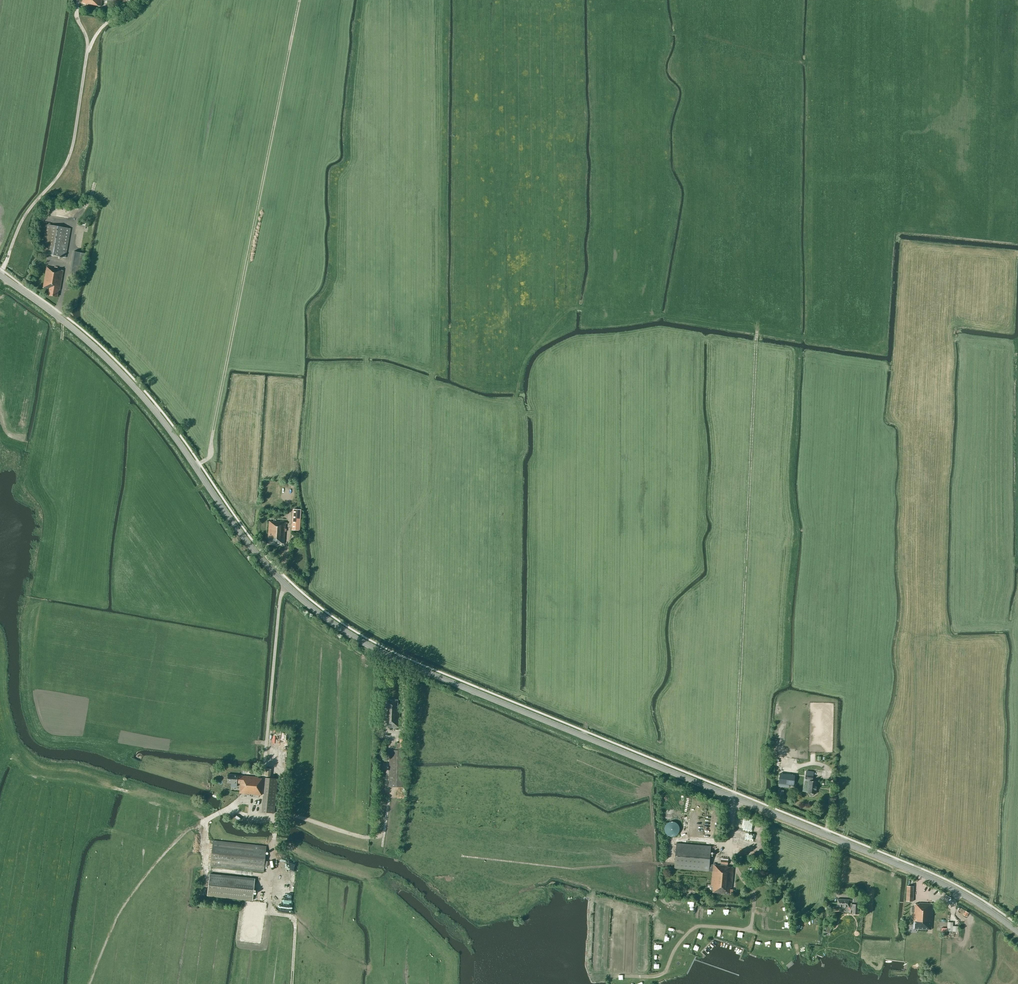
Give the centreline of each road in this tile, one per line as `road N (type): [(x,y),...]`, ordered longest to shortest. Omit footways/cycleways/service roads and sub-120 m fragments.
road 1 (tertiary): [(1017,932),(935,880),(415,667),(340,628),(250,546),(134,387),(0,275)]
road 2 (track): [(194,466),(209,456),(251,252),(333,150),(347,0)]
road 3 (track): [(734,792),(756,335)]
road 4 (unclassified): [(0,273),(23,216),(72,147),(87,55),(76,18)]

